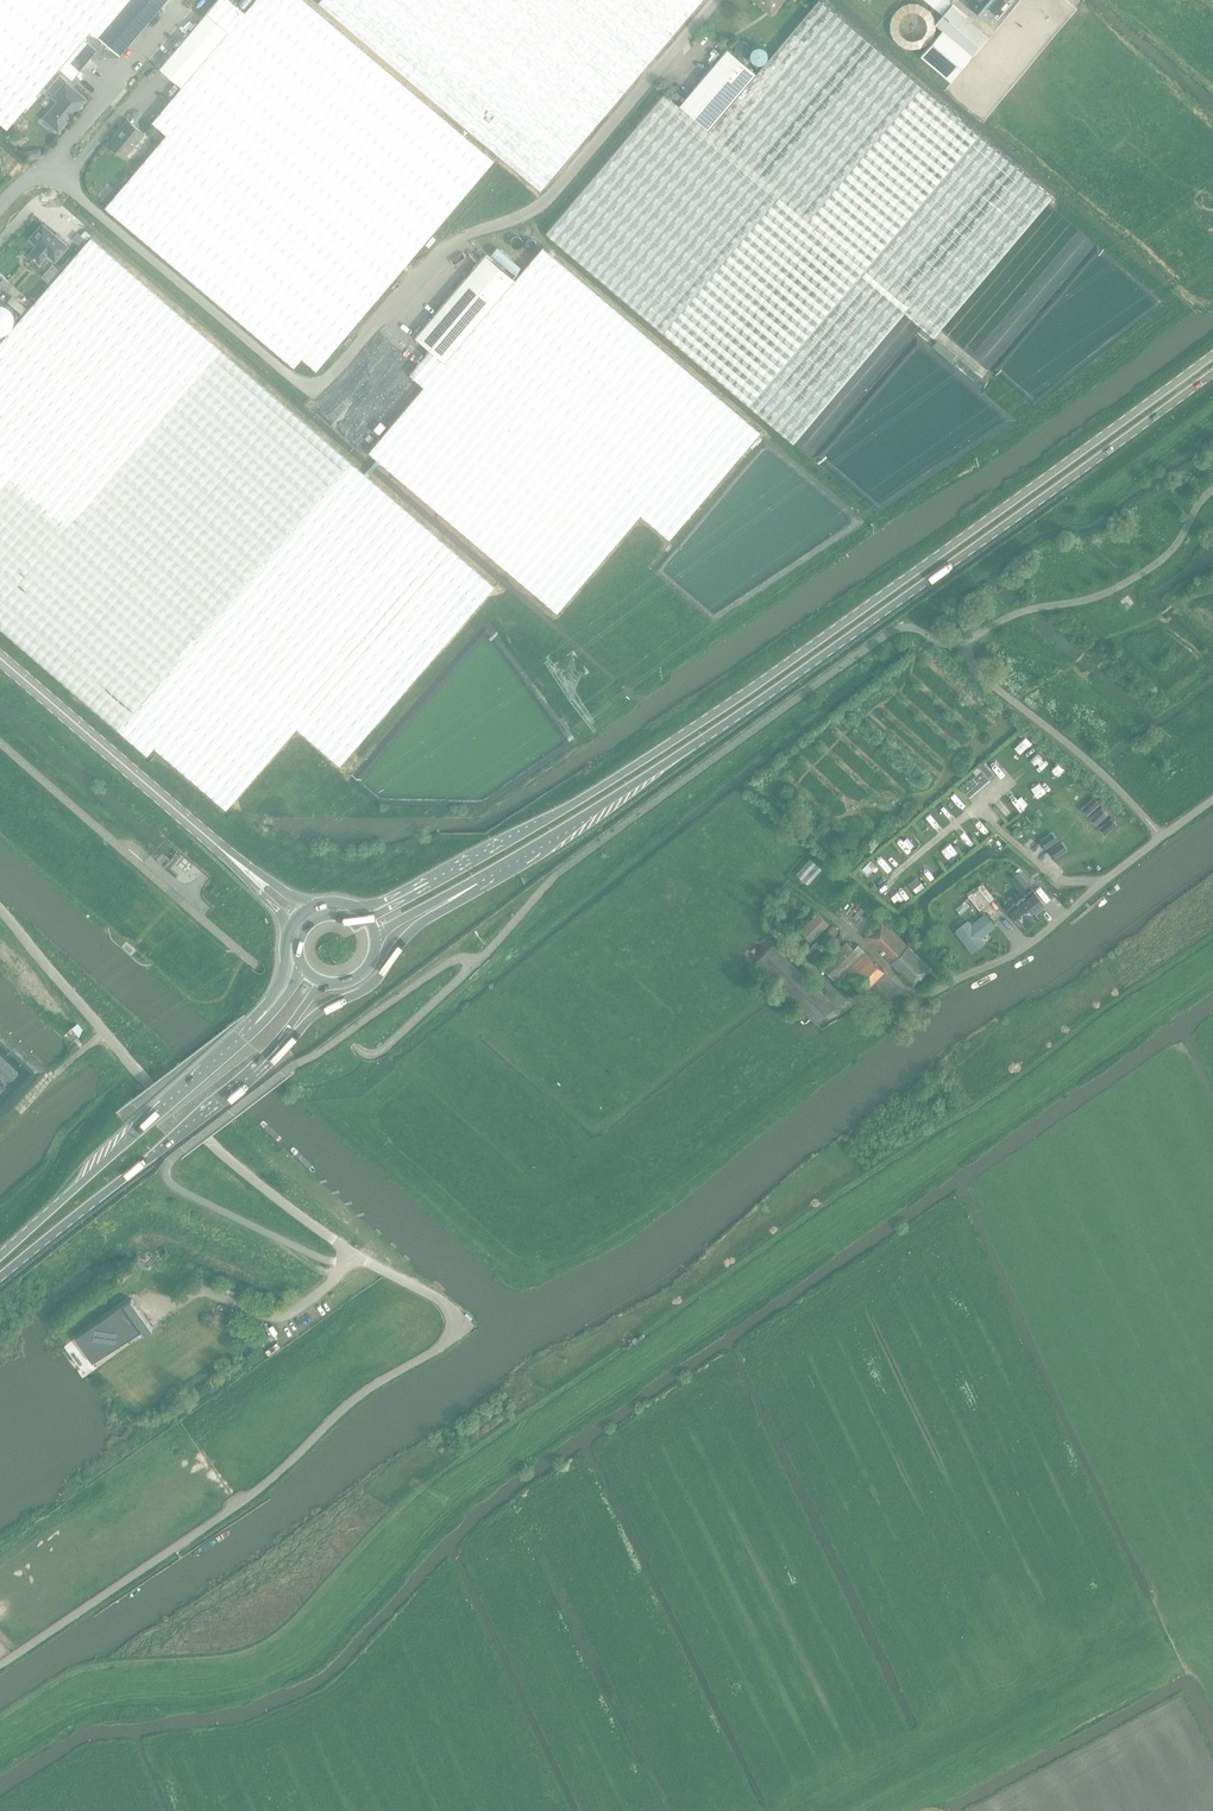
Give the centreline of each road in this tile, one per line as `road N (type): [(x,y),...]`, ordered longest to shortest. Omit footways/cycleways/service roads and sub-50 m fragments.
road 1 (unclassified): [(719,0),(536,215),(449,246),(317,403),(54,183),(22,182),(0,208)]
road 2 (primary): [(1212,353),(607,784),(432,879)]
road 3 (primary): [(470,888),(556,838),(1212,372)]
road 4 (unclassified): [(358,1255),(451,1312),(448,1342),(344,1409),(249,1497),(0,1666)]
road 5 (track): [(858,1810),(1201,1628),(1212,1643)]
road 6 (primary): [(0,1277),(269,1056)]
road 7 (unclassified): [(358,1255),(210,1145),(103,1032)]
road 8 (primary): [(243,1033),(0,1256)]
road 9 (unclassified): [(909,993),(932,992),(1020,951),(1162,836)]
road 10 (tertiary): [(0,658),(227,853)]
road 11 (primary): [(269,1056),(325,1008),(373,983),(409,934),(470,888)]
road 12 (residential): [(103,1032),(0,911)]
road 13 (primary): [(292,922),(284,980),(243,1033)]

